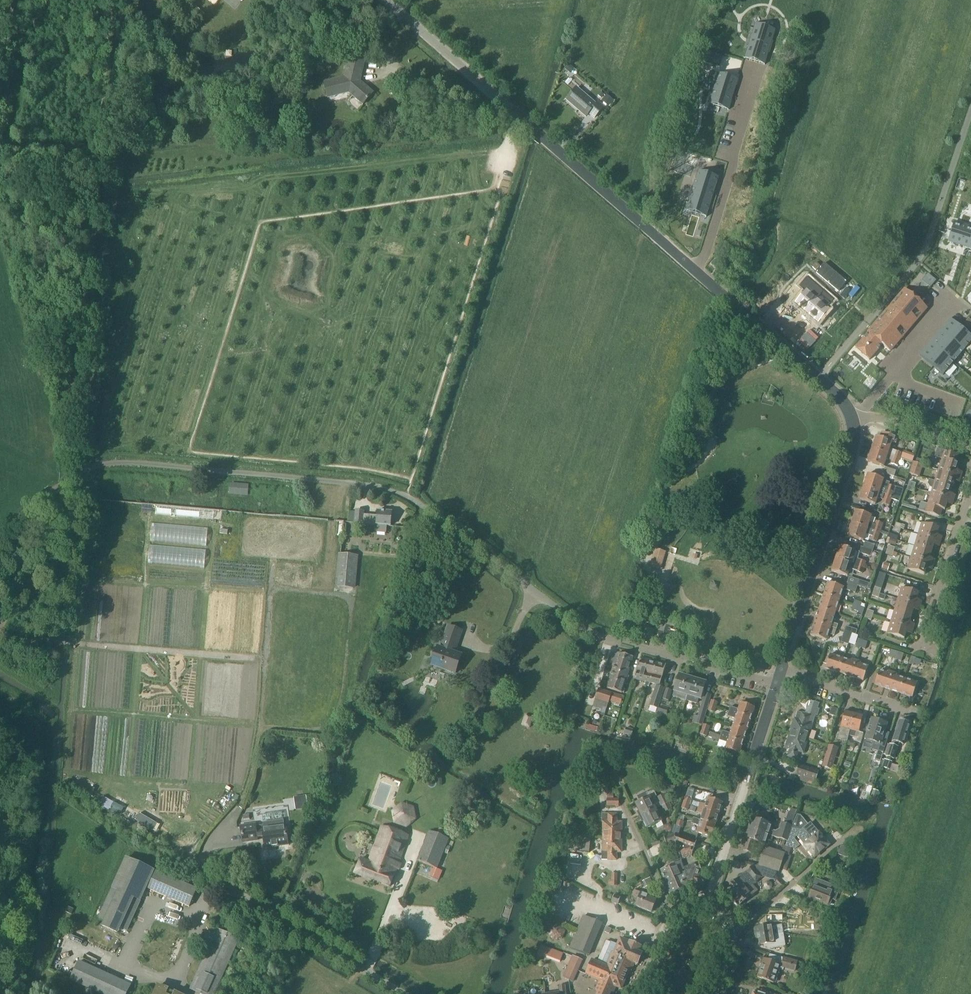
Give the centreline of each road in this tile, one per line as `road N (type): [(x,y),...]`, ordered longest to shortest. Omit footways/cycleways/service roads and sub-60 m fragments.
road 1 (tertiary): [(851,421),(819,377),(385,0)]
road 2 (track): [(72,478),(112,0)]
road 3 (residential): [(776,680),(593,636),(407,498)]
road 4 (track): [(147,195),(508,149)]
road 5 (tertiary): [(779,670),(851,421)]
road 6 (tertiary): [(709,904),(776,680)]
road 7 (residential): [(410,993),(216,882)]
road 8 (track): [(272,589),(260,730),(239,807)]
road 9 (residential): [(921,649),(970,498)]
road 10 (residential): [(729,939),(844,839)]
road 11 (residential): [(920,715),(779,670)]
road 12 (residential): [(970,449),(878,417),(851,421)]

